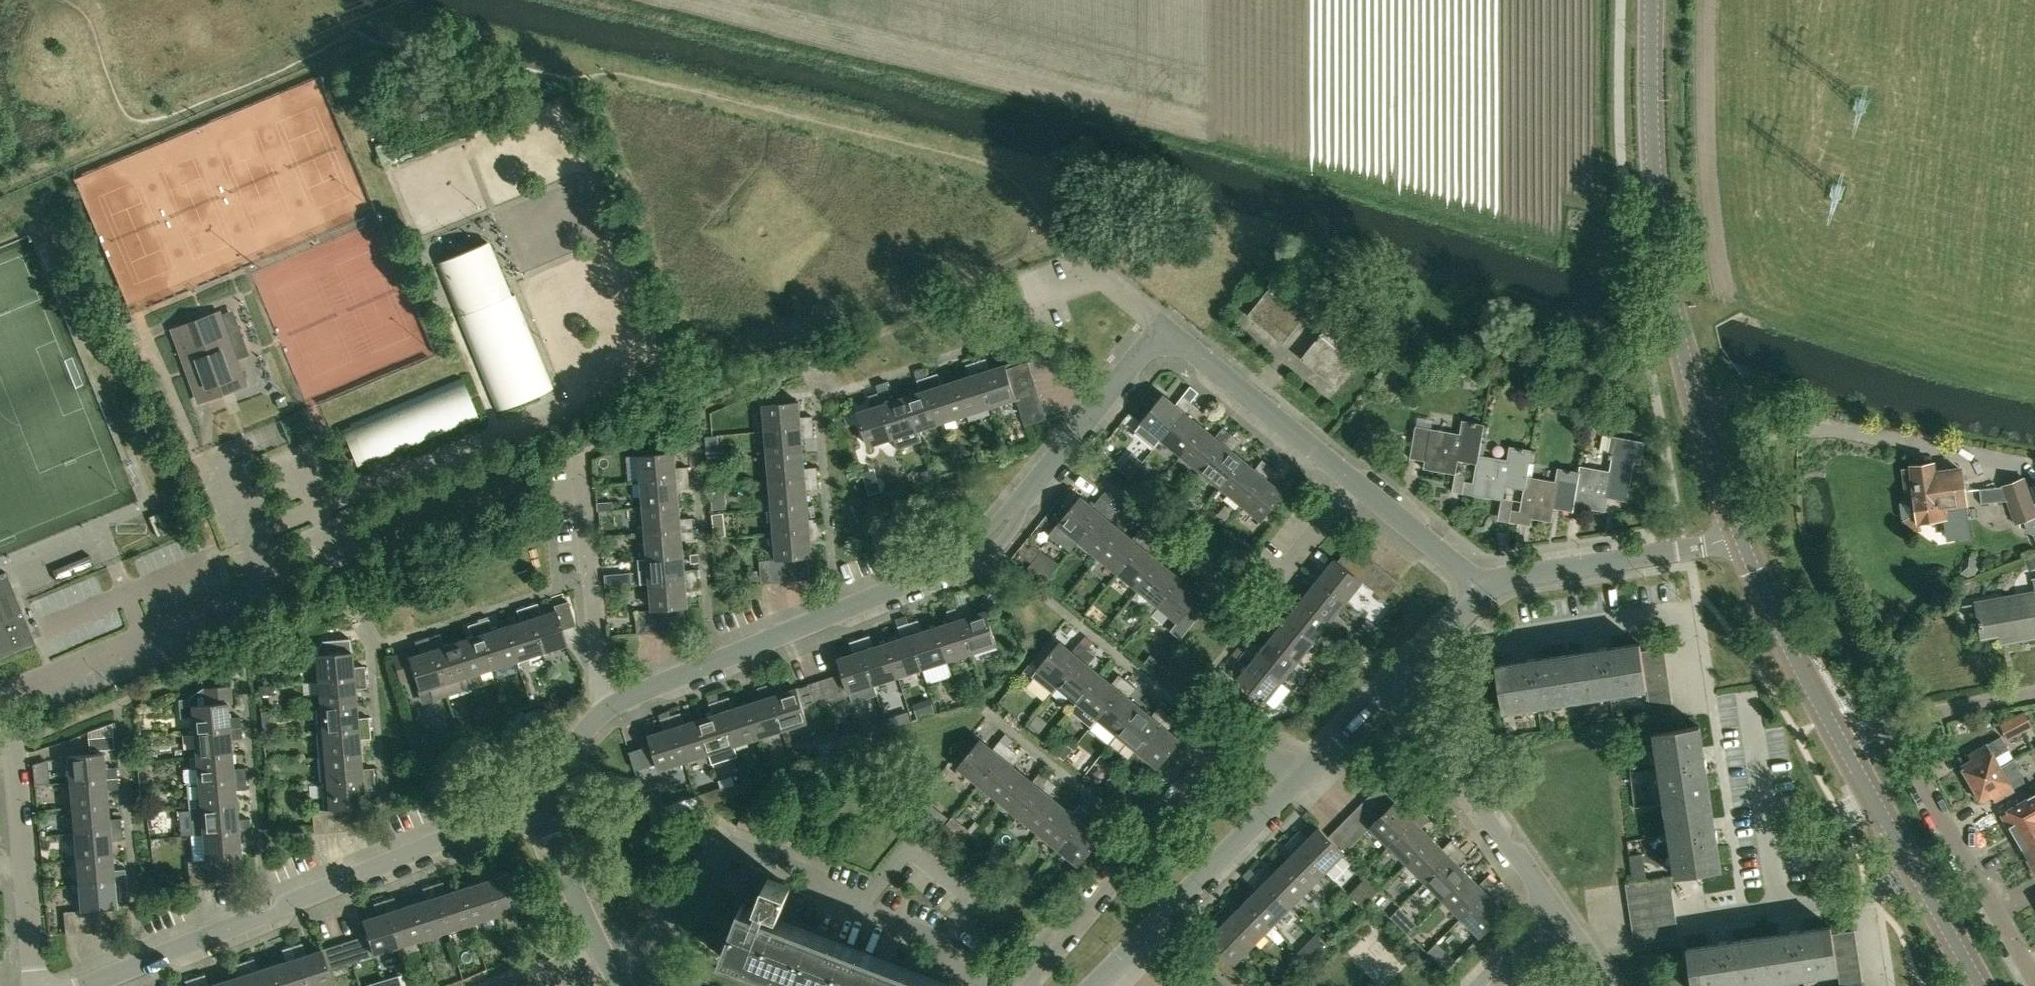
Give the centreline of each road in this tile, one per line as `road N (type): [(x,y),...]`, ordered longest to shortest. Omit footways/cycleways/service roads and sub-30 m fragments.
road 1 (residential): [(603,709),(984,545),(1165,328)]
road 2 (tertiary): [(1736,539),(1674,337),(1657,217),(1651,0)]
road 3 (residential): [(80,985),(540,796)]
road 4 (residential): [(985,985),(941,951),(865,919),(869,896),(739,842),(719,848),(672,921),(618,975)]
road 5 (residential): [(1028,985),(1213,757),(1244,747),(1302,778)]
road 6 (residential): [(1090,985),(1302,778)]
road 7 (residential): [(2034,985),(1890,729)]
road 8 (tertiary): [(1979,985),(1841,745)]
road 9 (residential): [(1554,907),(1393,684)]
road 10 (residential): [(603,709),(581,453)]
road 11 (residential): [(1485,589),(1521,575),(1736,539)]
road 12 (residential): [(1353,481),(1165,328)]
road 13 (tertiary): [(1841,745),(1736,539)]
road 14 (residential): [(1485,589),(1353,481)]
road 15 (residential): [(604,948),(540,796)]
road 16 (residential): [(1165,328),(1101,277),(1030,301)]
road 17 (residential): [(1890,729),(2034,693)]
road 18 (residential): [(1393,684),(1485,589)]
road 19 (residential): [(1302,778),(1393,684)]
road 20 (residential): [(26,872),(12,751)]

